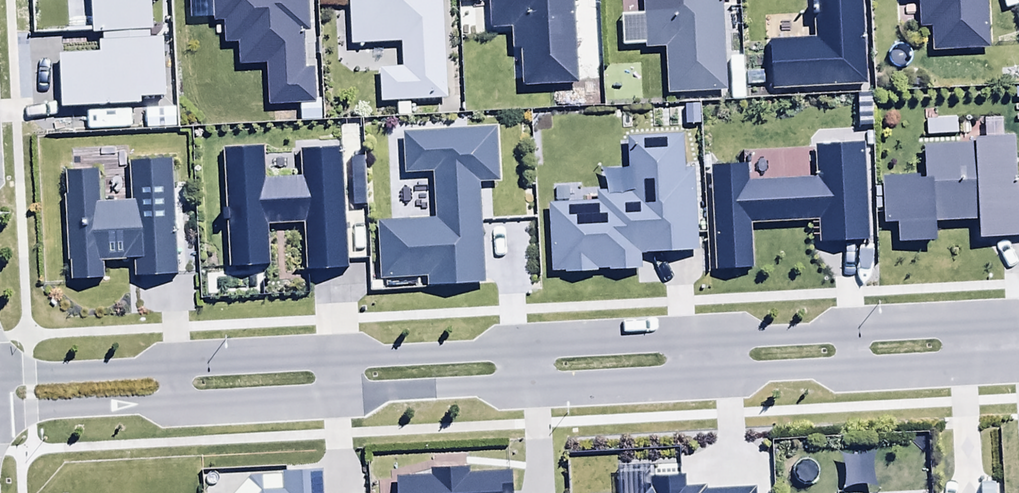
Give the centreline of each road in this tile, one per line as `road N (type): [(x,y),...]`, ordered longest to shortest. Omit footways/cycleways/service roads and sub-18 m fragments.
road 1 (residential): [(1018,359),(0,413)]
road 2 (residential): [(0,376),(1018,322)]

